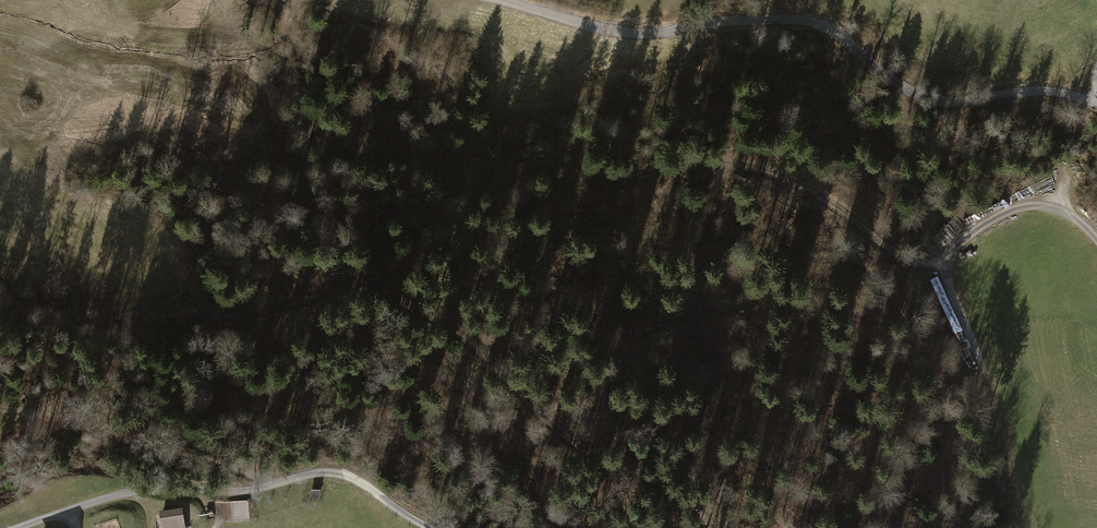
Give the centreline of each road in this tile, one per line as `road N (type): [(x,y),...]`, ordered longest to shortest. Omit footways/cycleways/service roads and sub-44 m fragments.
road 1 (unclassified): [(1096,106),(1049,93),(968,104),(937,100),(895,81),(827,30),(801,24),(736,21),(650,36),(494,0)]
road 2 (track): [(710,527),(685,493),(565,430),(435,317),(372,288),(319,283)]
road 3 (track): [(431,527),(364,483),(330,472),(250,490),(128,492),(20,527)]
road 4 (track): [(1096,242),(1059,210),(1024,206),(953,248),(943,269),(982,372)]
road 5 (track): [(688,173),(764,172),(827,198),(885,251),(943,269)]

